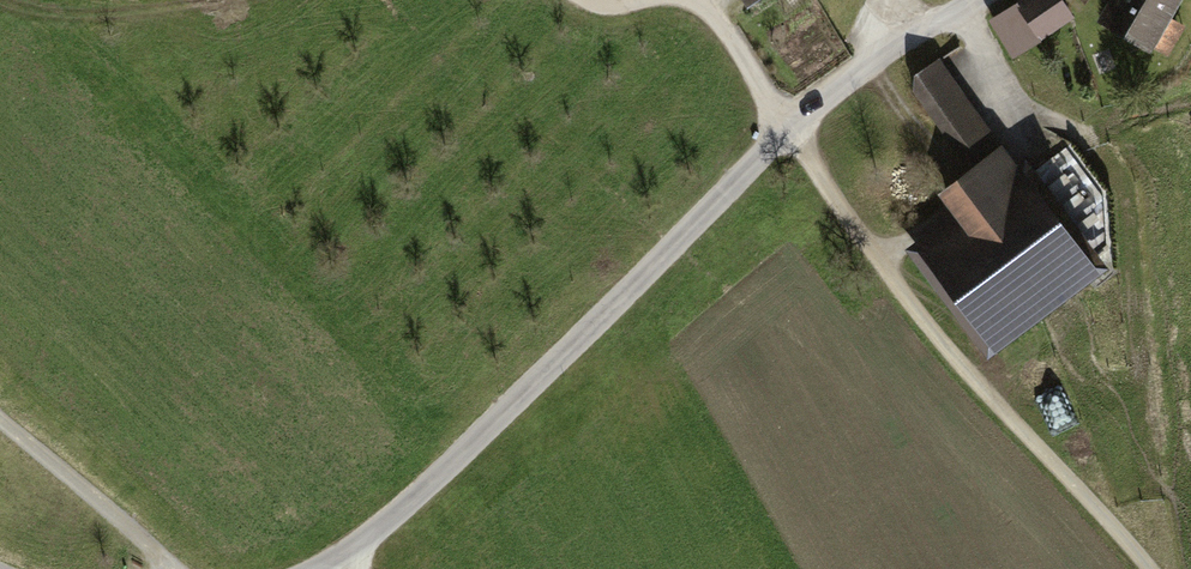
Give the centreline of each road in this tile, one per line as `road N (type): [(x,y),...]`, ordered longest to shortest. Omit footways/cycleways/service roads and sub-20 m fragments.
road 1 (residential): [(317,568),(387,519),(481,434),(793,129),(889,52),(975,0)]
road 2 (track): [(1146,568),(879,263),(793,129)]
road 3 (track): [(0,417),(171,568)]
road 4 (track): [(4,0),(52,15),(131,14),(205,0)]
road 5 (track): [(705,0),(793,129)]

